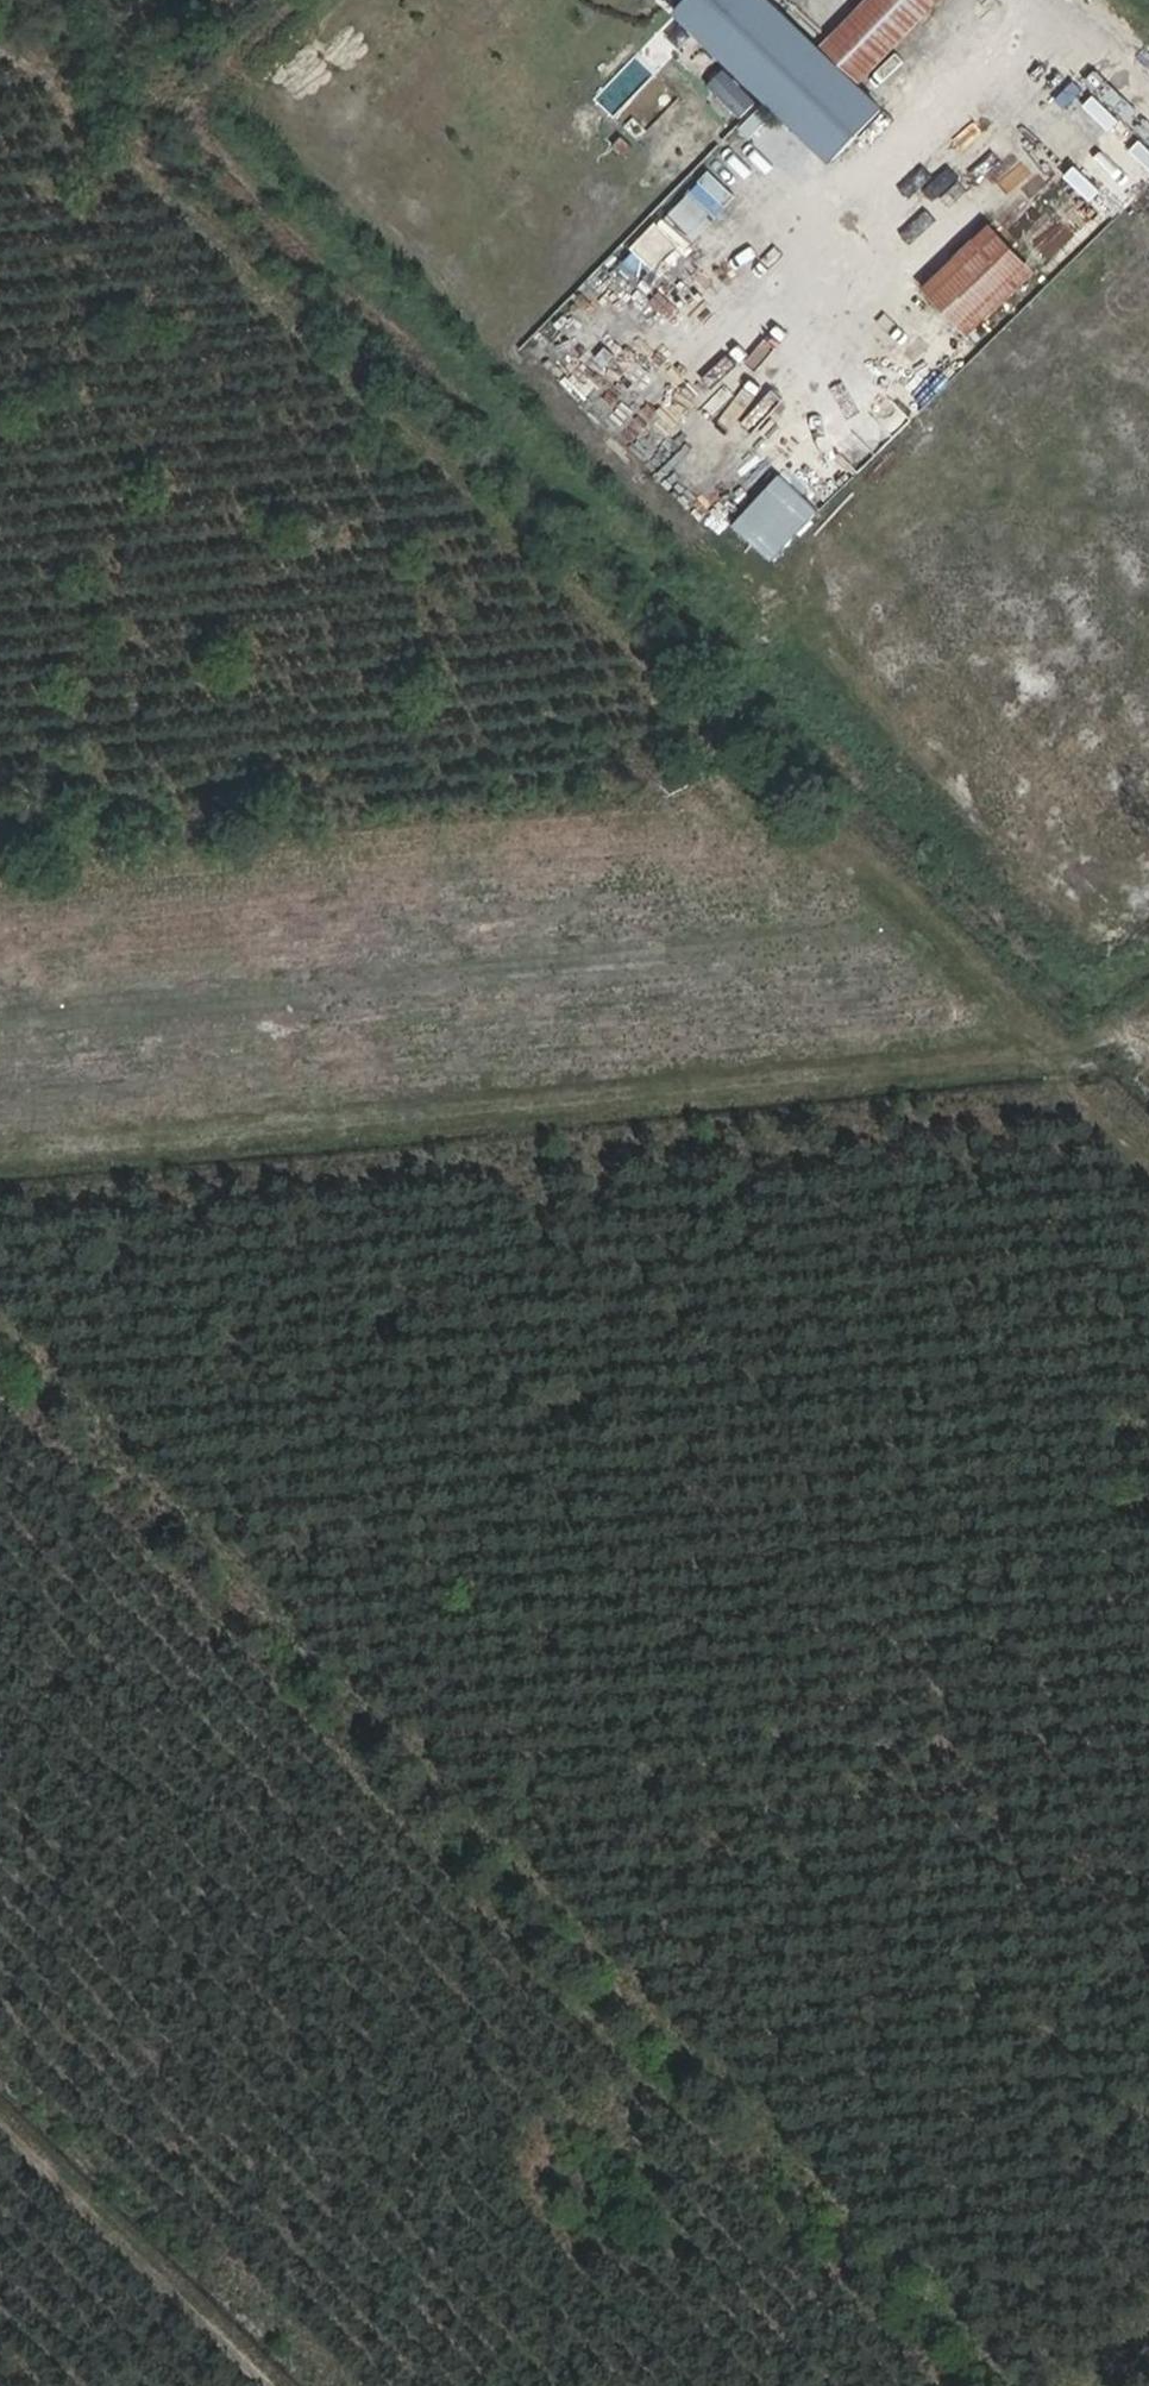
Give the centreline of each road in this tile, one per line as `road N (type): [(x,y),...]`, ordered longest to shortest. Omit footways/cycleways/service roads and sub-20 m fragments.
road 1 (track): [(0,1150),(1046,1052)]
road 2 (track): [(0,2115),(281,2385)]

